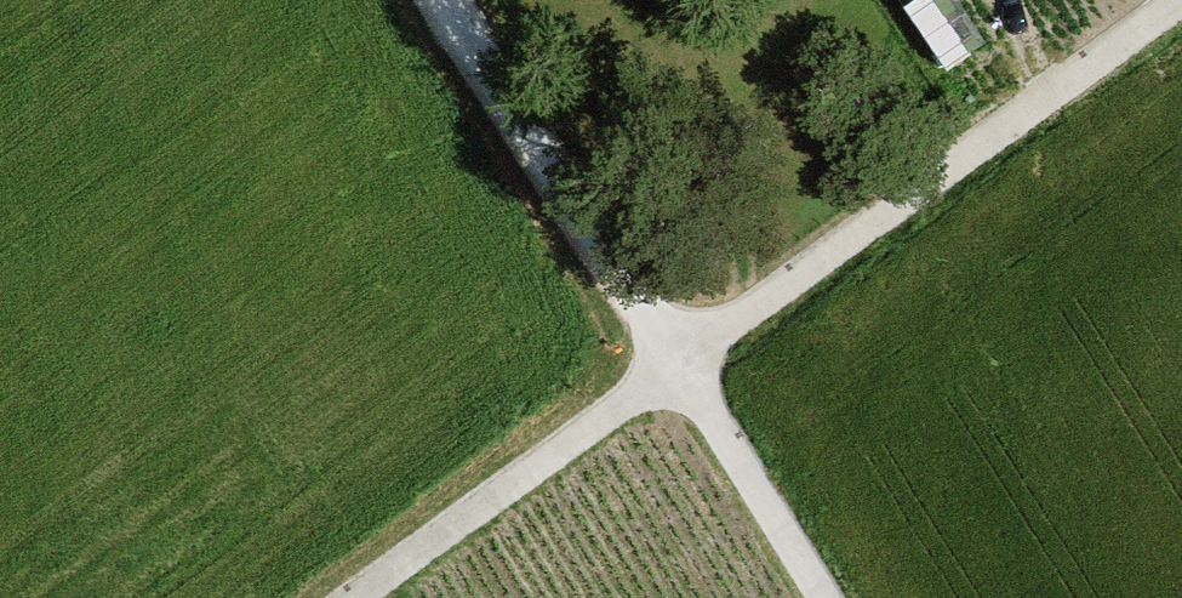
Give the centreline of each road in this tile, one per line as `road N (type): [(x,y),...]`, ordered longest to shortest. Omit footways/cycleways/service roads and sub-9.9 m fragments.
road 1 (track): [(1178,0),(678,360)]
road 2 (track): [(451,0),(678,360)]
road 3 (track): [(678,360),(351,597)]
road 4 (track): [(826,597),(678,360)]

